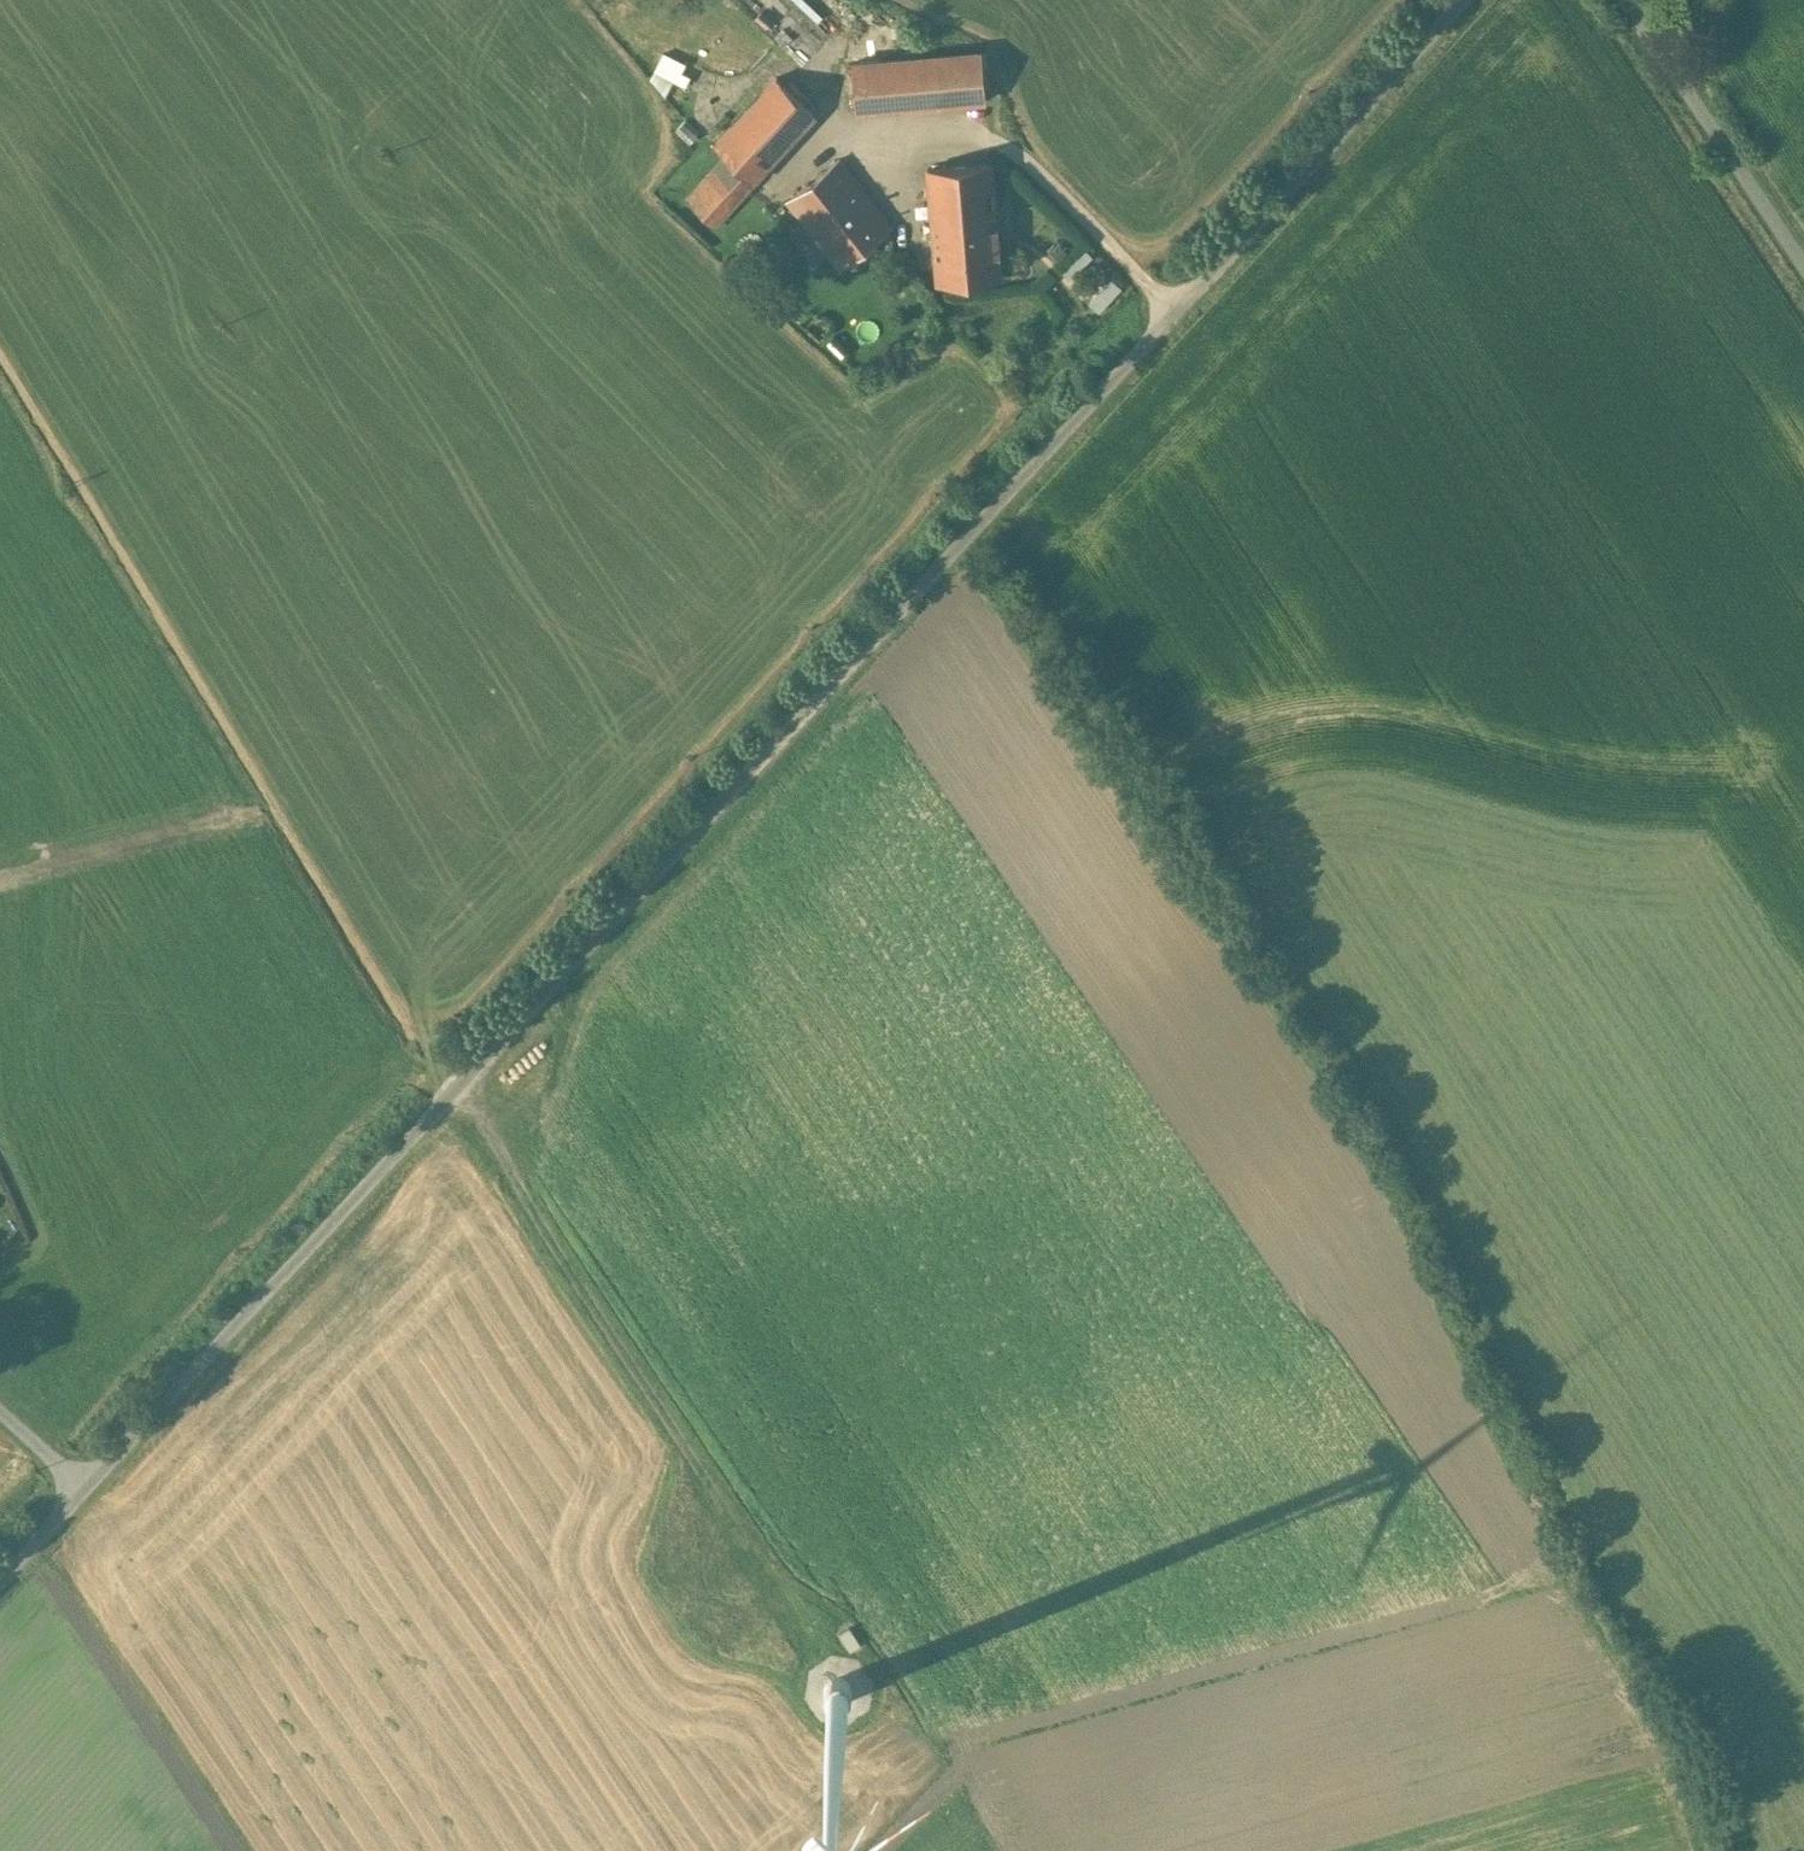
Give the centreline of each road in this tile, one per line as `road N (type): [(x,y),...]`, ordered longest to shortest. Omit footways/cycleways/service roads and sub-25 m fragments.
road 1 (unclassified): [(0,1582),(1460,0)]
road 2 (track): [(459,1085),(530,1206),(828,1649)]
road 3 (unclassified): [(1803,266),(1624,0)]

